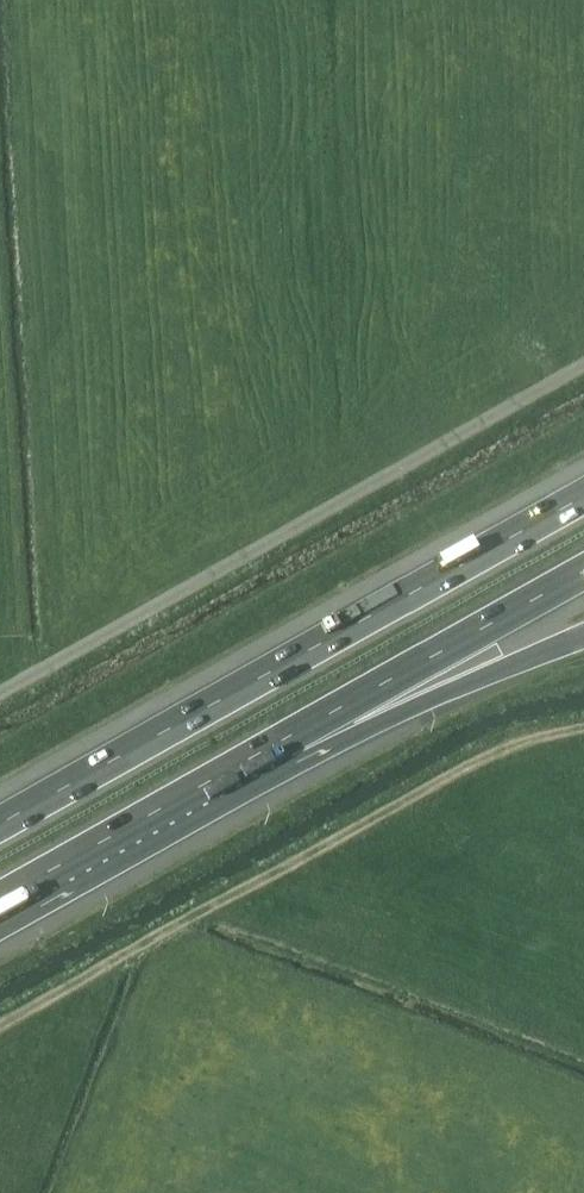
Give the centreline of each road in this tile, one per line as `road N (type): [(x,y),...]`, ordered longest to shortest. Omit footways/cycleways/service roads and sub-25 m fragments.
road 1 (unclassified): [(0,693),(583,364)]
road 2 (motorway): [(583,495),(0,823)]
road 3 (track): [(0,1024),(499,742),(583,727)]
road 4 (motorway): [(283,742),(583,576)]
road 5 (motorway): [(0,901),(283,742)]
road 6 (motorway): [(283,742),(583,639)]

